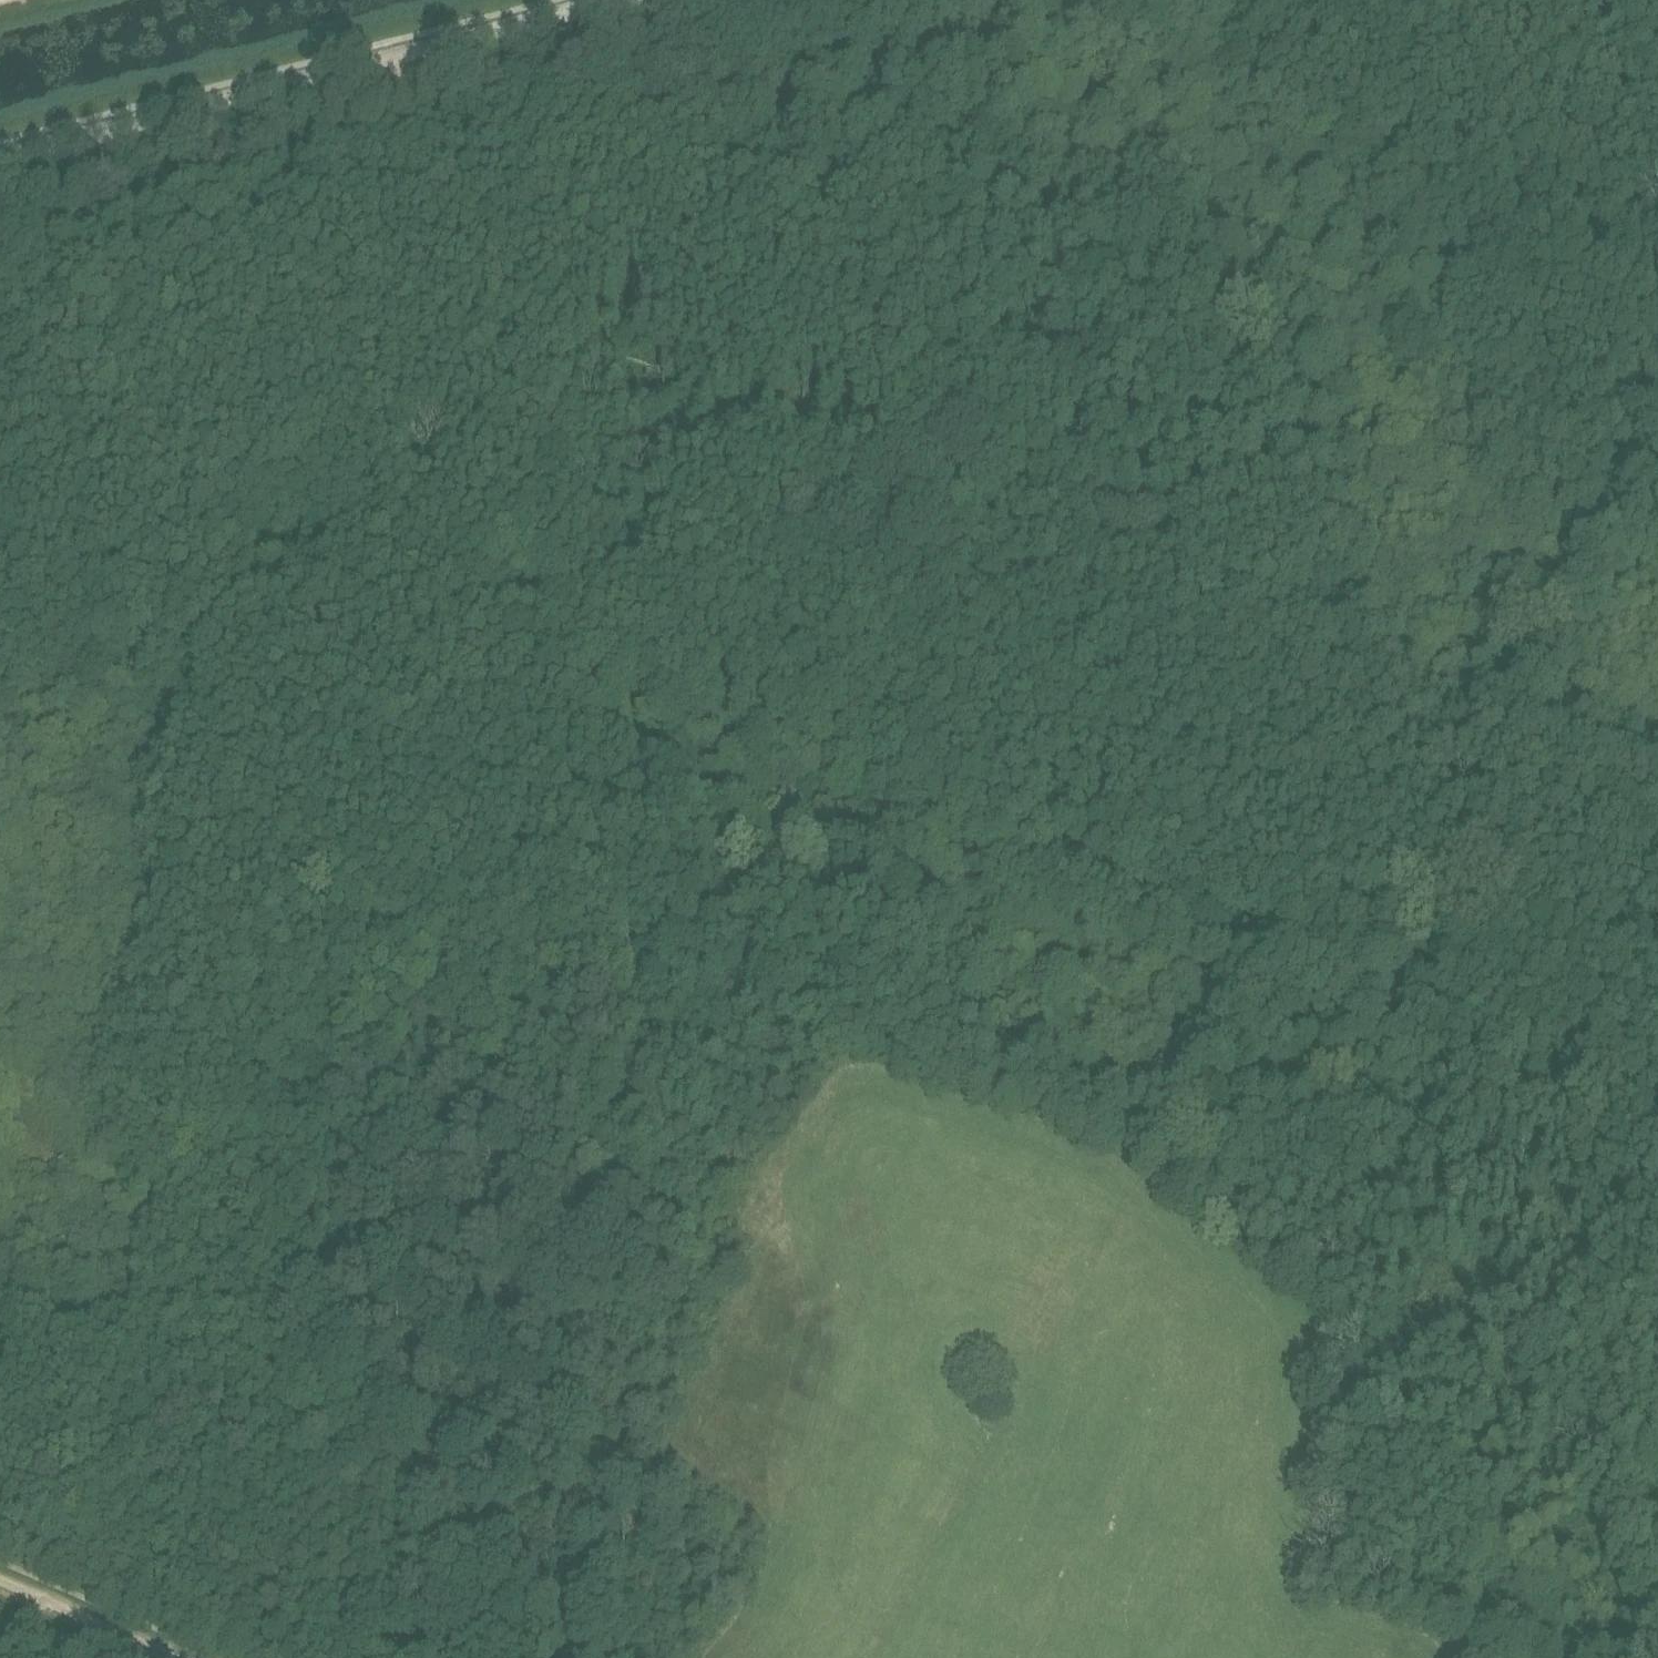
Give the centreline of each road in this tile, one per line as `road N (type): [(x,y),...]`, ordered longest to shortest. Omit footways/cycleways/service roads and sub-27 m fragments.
road 1 (track): [(0,158),(620,0)]
road 2 (track): [(171,1657),(0,1585)]

